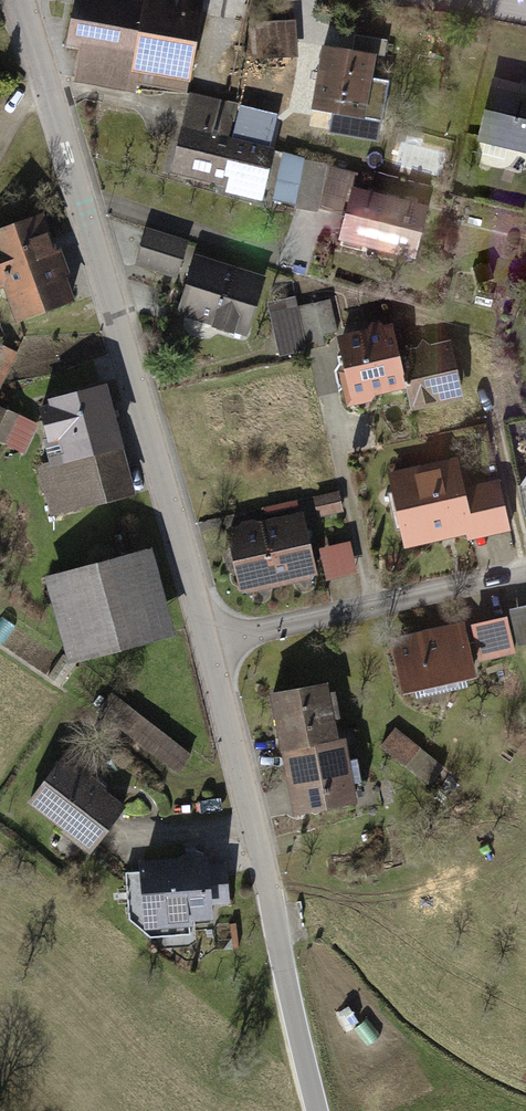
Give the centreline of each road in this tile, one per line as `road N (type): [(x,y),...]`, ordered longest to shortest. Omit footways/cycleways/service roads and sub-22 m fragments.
road 1 (tertiary): [(216,645),(25,0)]
road 2 (tertiary): [(319,1110),(216,645)]
road 3 (residential): [(216,645),(384,608),(525,562)]

